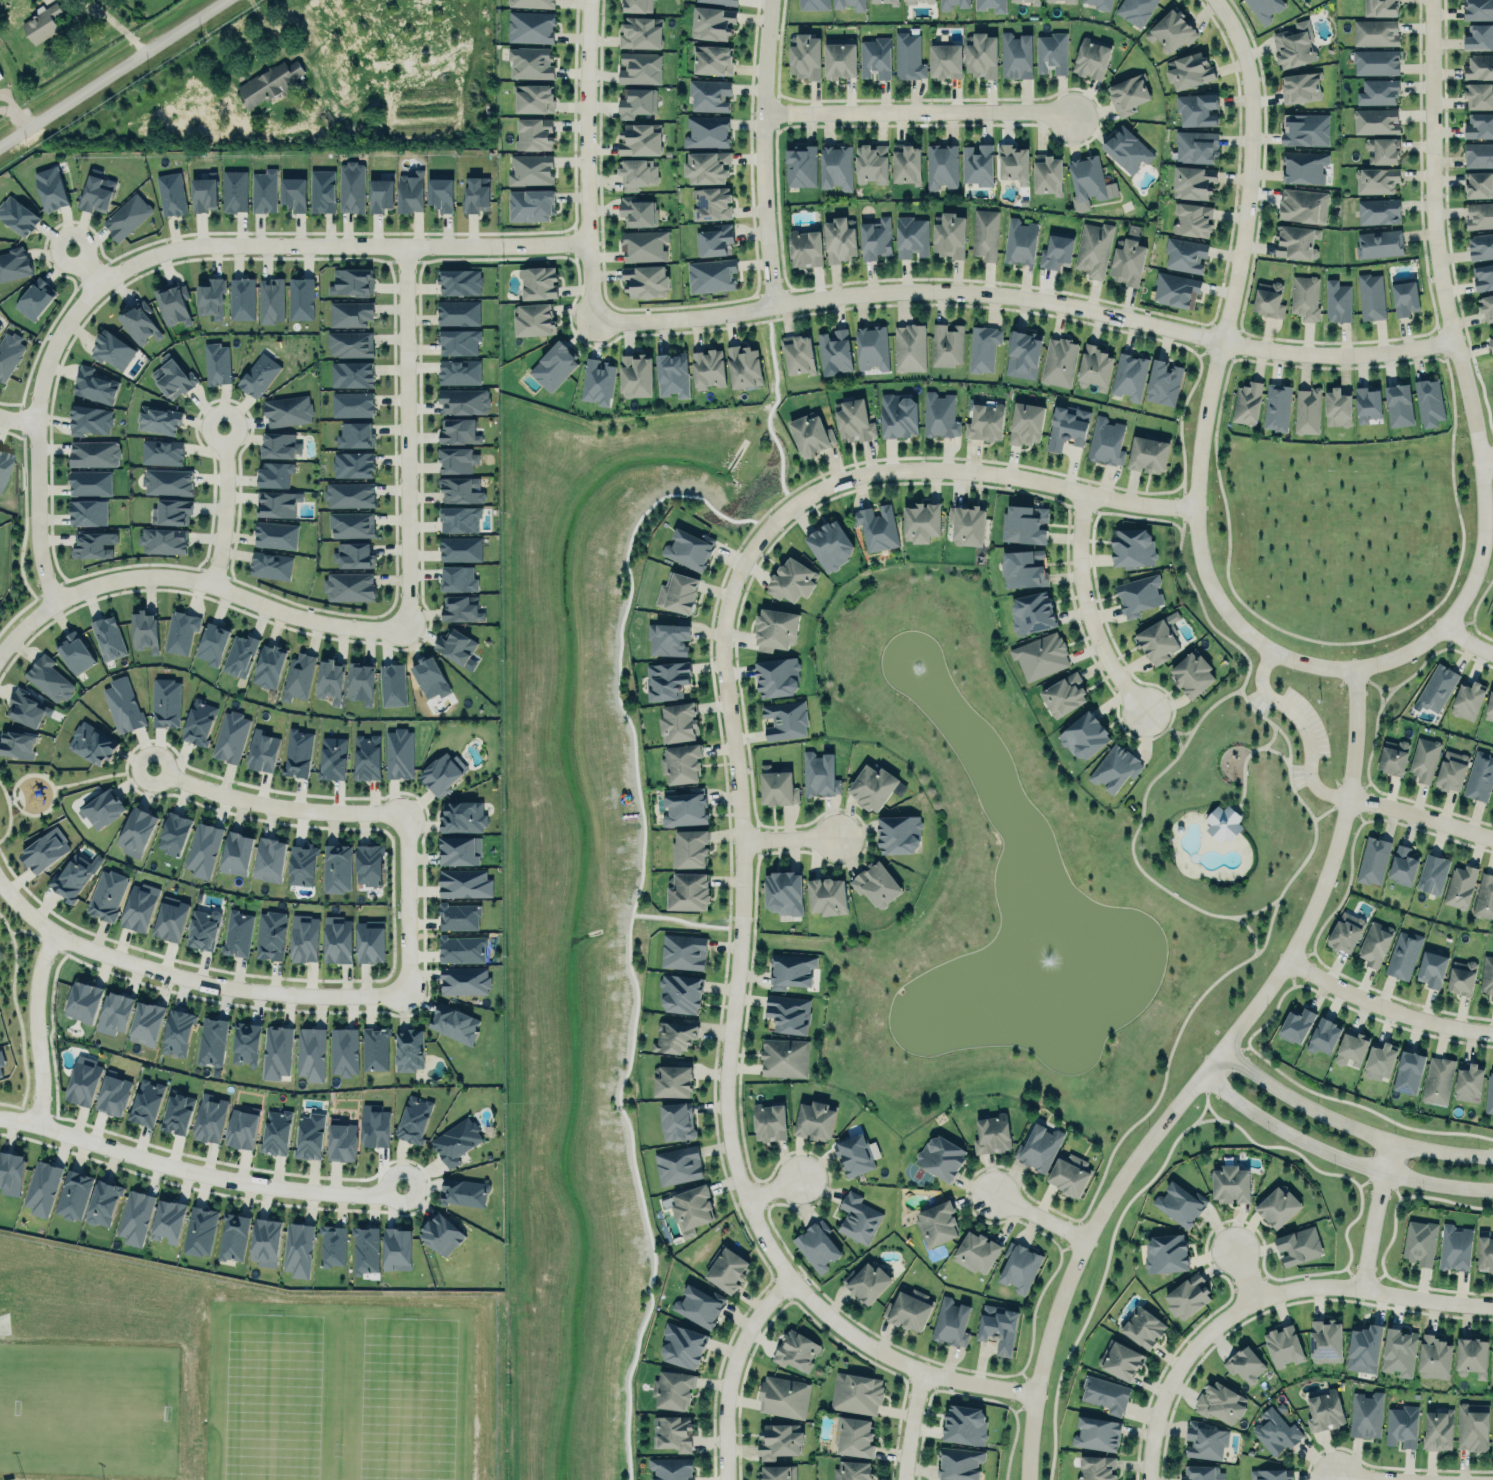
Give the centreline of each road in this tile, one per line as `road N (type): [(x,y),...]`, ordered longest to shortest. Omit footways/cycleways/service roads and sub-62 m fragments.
road 1 (residential): [(1191,512),(1129,508),(984,478),(852,478),(784,506),(758,532),(725,591),(718,622),(743,877),(723,1078),(740,1201),(789,1277),(870,1340),(926,1369),(1038,1393)]
road 2 (residential): [(1032,1479),(1038,1393),(1084,1241),(1150,1140),(1257,1004),(1309,913),(1349,798),(1354,670)]
road 3 (residential): [(590,328),(838,295),(957,291),(1072,304),(1264,349),(1349,351),(1451,340)]
road 4 (residential): [(585,251),(212,248),(133,264),(97,284),(42,382),(37,542),(50,608)]
road 5 (residential): [(1354,670),(1293,662),(1253,640),(1216,600),(1194,543),(1198,435),(1248,191),(1242,63),(1207,0)]
road 6 (residential): [(1429,0),(1436,259),(1475,432),(1484,536),(1477,573),(1446,625),(1403,655),(1354,670)]
road 7 (residential): [(1492,1307),(1329,1287),(1256,1298),(1228,1314),(1180,1363),(1152,1424),(1146,1479)]
road 8 (residential): [(409,999),(408,813),(283,808),(153,770)]
road 9 (residential): [(408,627),(312,622),(213,585),(147,574),(78,590),(0,653)]
road 10 (residential): [(0,887),(52,934),(164,974),(284,996),(409,999)]
road 11 (residential): [(0,1121),(37,1124),(226,1178),(385,1197),(399,1191)]
road 12 (residential): [(407,249),(408,627)]
road 13 (residential): [(588,0),(590,328)]
road 14 (residential): [(1204,1070),(1285,1135),(1333,1157),(1428,1183),(1492,1189)]
road 15 (residential): [(769,0),(762,166),(773,304)]
road 16 (residential): [(763,109),(1064,113)]
road 17 (residential): [(1492,1157),(1389,1143),(1345,1125),(1262,1077),(1227,1043)]
road 18 (residential): [(0,145),(225,0)]
road 19 (residential): [(1080,497),(1074,536),(1085,603),(1104,655),(1142,707)]
road 20 (residential): [(1288,957),(1358,998),(1492,1034)]
road 21 (residential): [(789,1277),(742,1347),(725,1428),(726,1479)]
road 22 (residential): [(52,934),(40,959),(37,1124)]
road 23 (residential): [(213,585),(221,428)]
road 24 (residential): [(1389,1143),(1361,1290)]
road 25 (residential): [(1349,798),(1492,836)]

